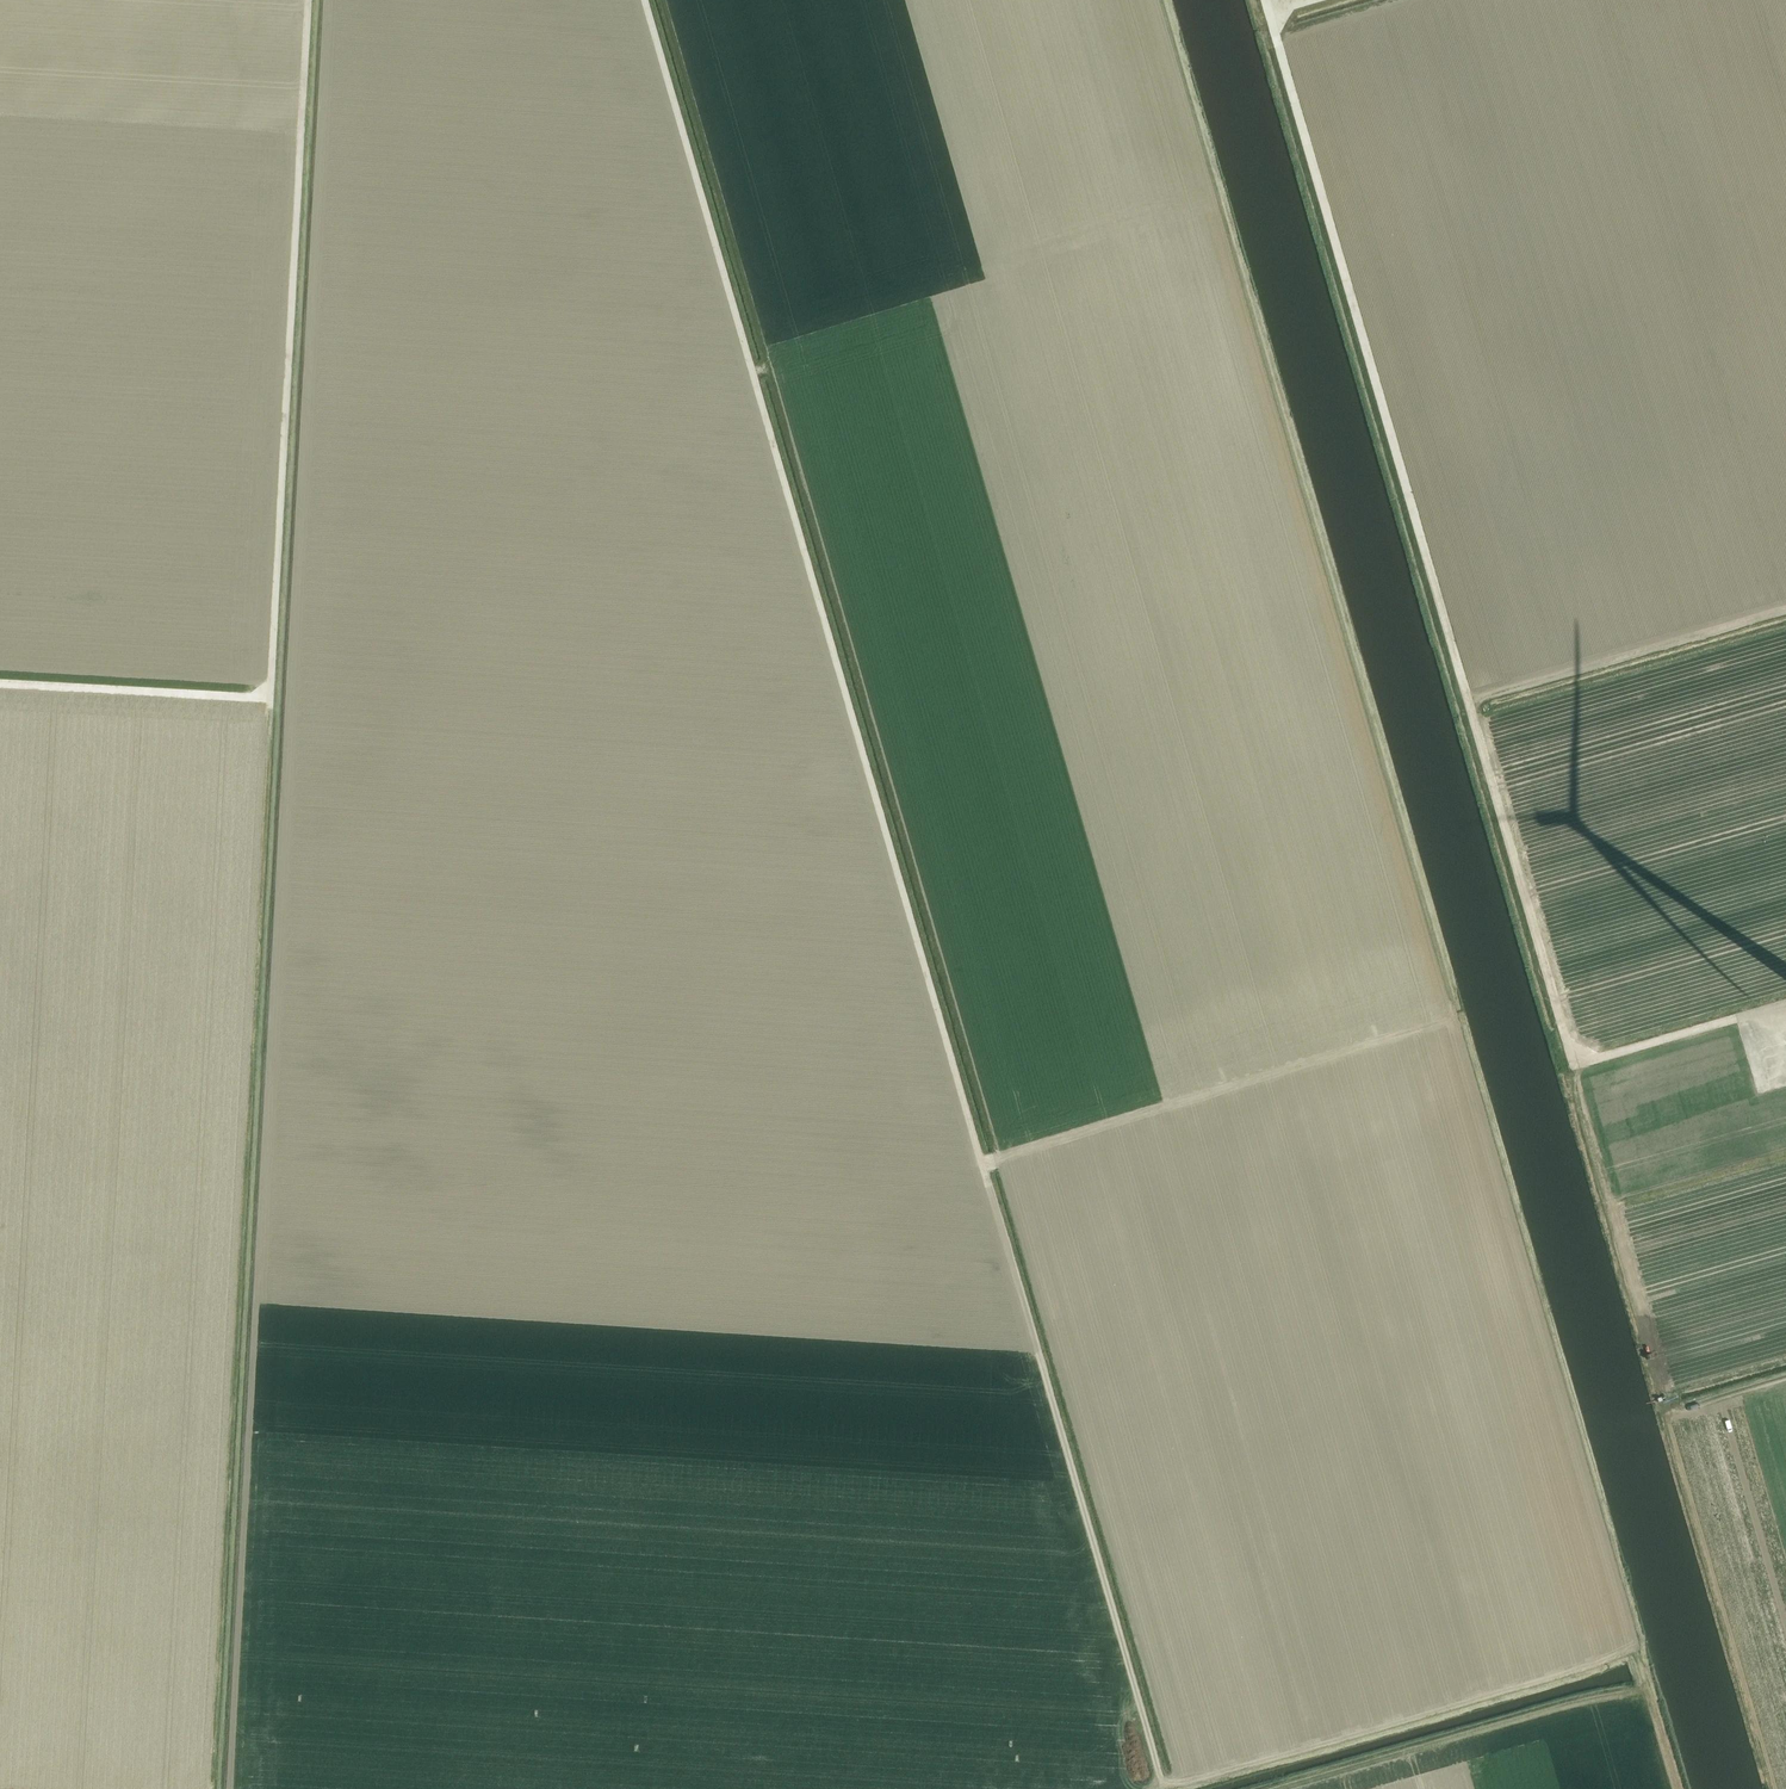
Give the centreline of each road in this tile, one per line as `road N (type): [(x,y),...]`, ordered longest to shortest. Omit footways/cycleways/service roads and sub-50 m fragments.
road 1 (track): [(1785,1002),(1574,1065),(1263,0)]

